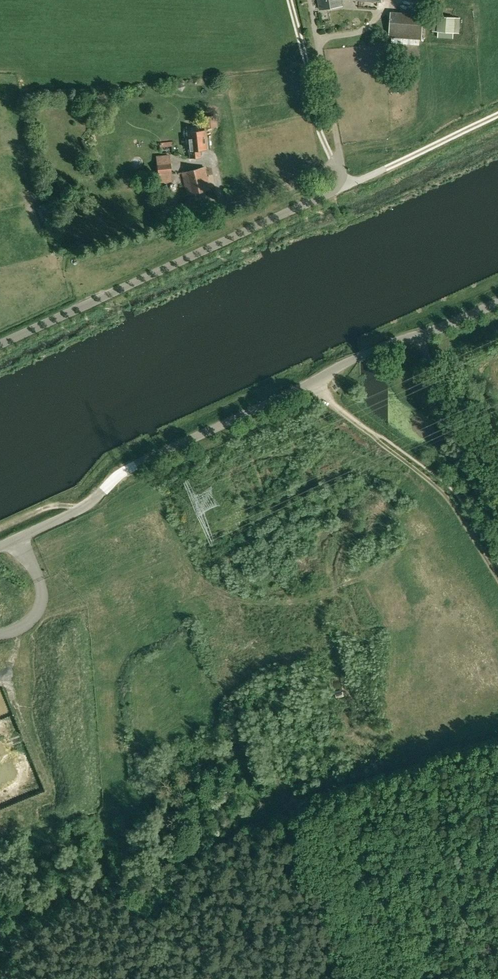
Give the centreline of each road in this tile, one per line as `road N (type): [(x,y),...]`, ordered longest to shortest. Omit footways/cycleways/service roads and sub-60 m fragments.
road 1 (unclassified): [(0,347),(335,191),(338,163),(309,0)]
road 2 (unclassified): [(497,305),(353,361),(144,463),(75,515),(0,549)]
road 3 (track): [(372,439),(453,498),(497,567)]
road 4 (track): [(339,185),(497,114)]
road 5 (track): [(290,0),(320,132),(338,163)]

